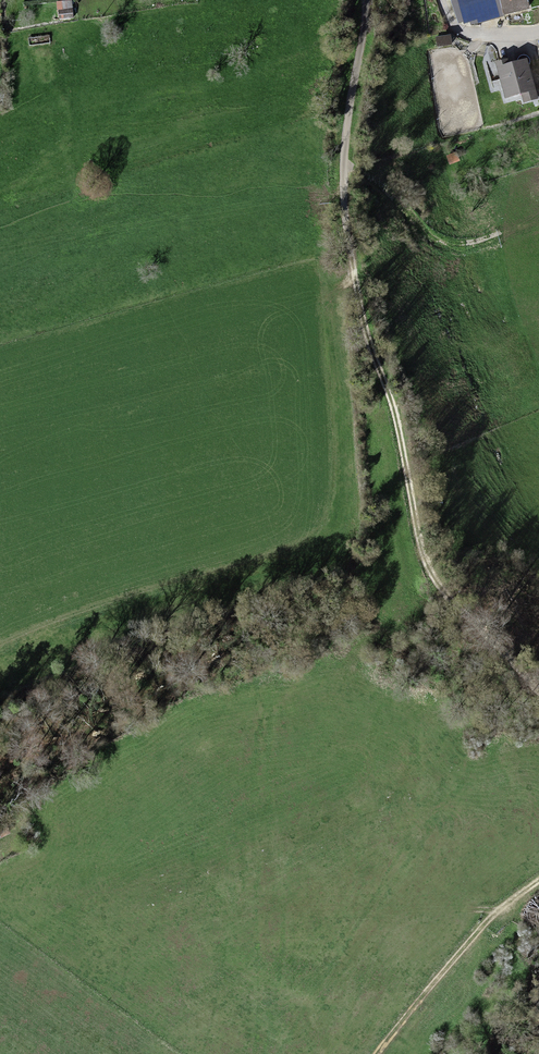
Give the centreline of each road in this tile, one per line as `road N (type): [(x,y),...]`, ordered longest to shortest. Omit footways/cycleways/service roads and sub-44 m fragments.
road 1 (track): [(538,691),(454,607),(423,558),(402,433),(343,213),(363,0)]
road 2 (track): [(377,1053),(489,920),(538,881)]
road 3 (track): [(538,219),(452,248),(344,161)]

